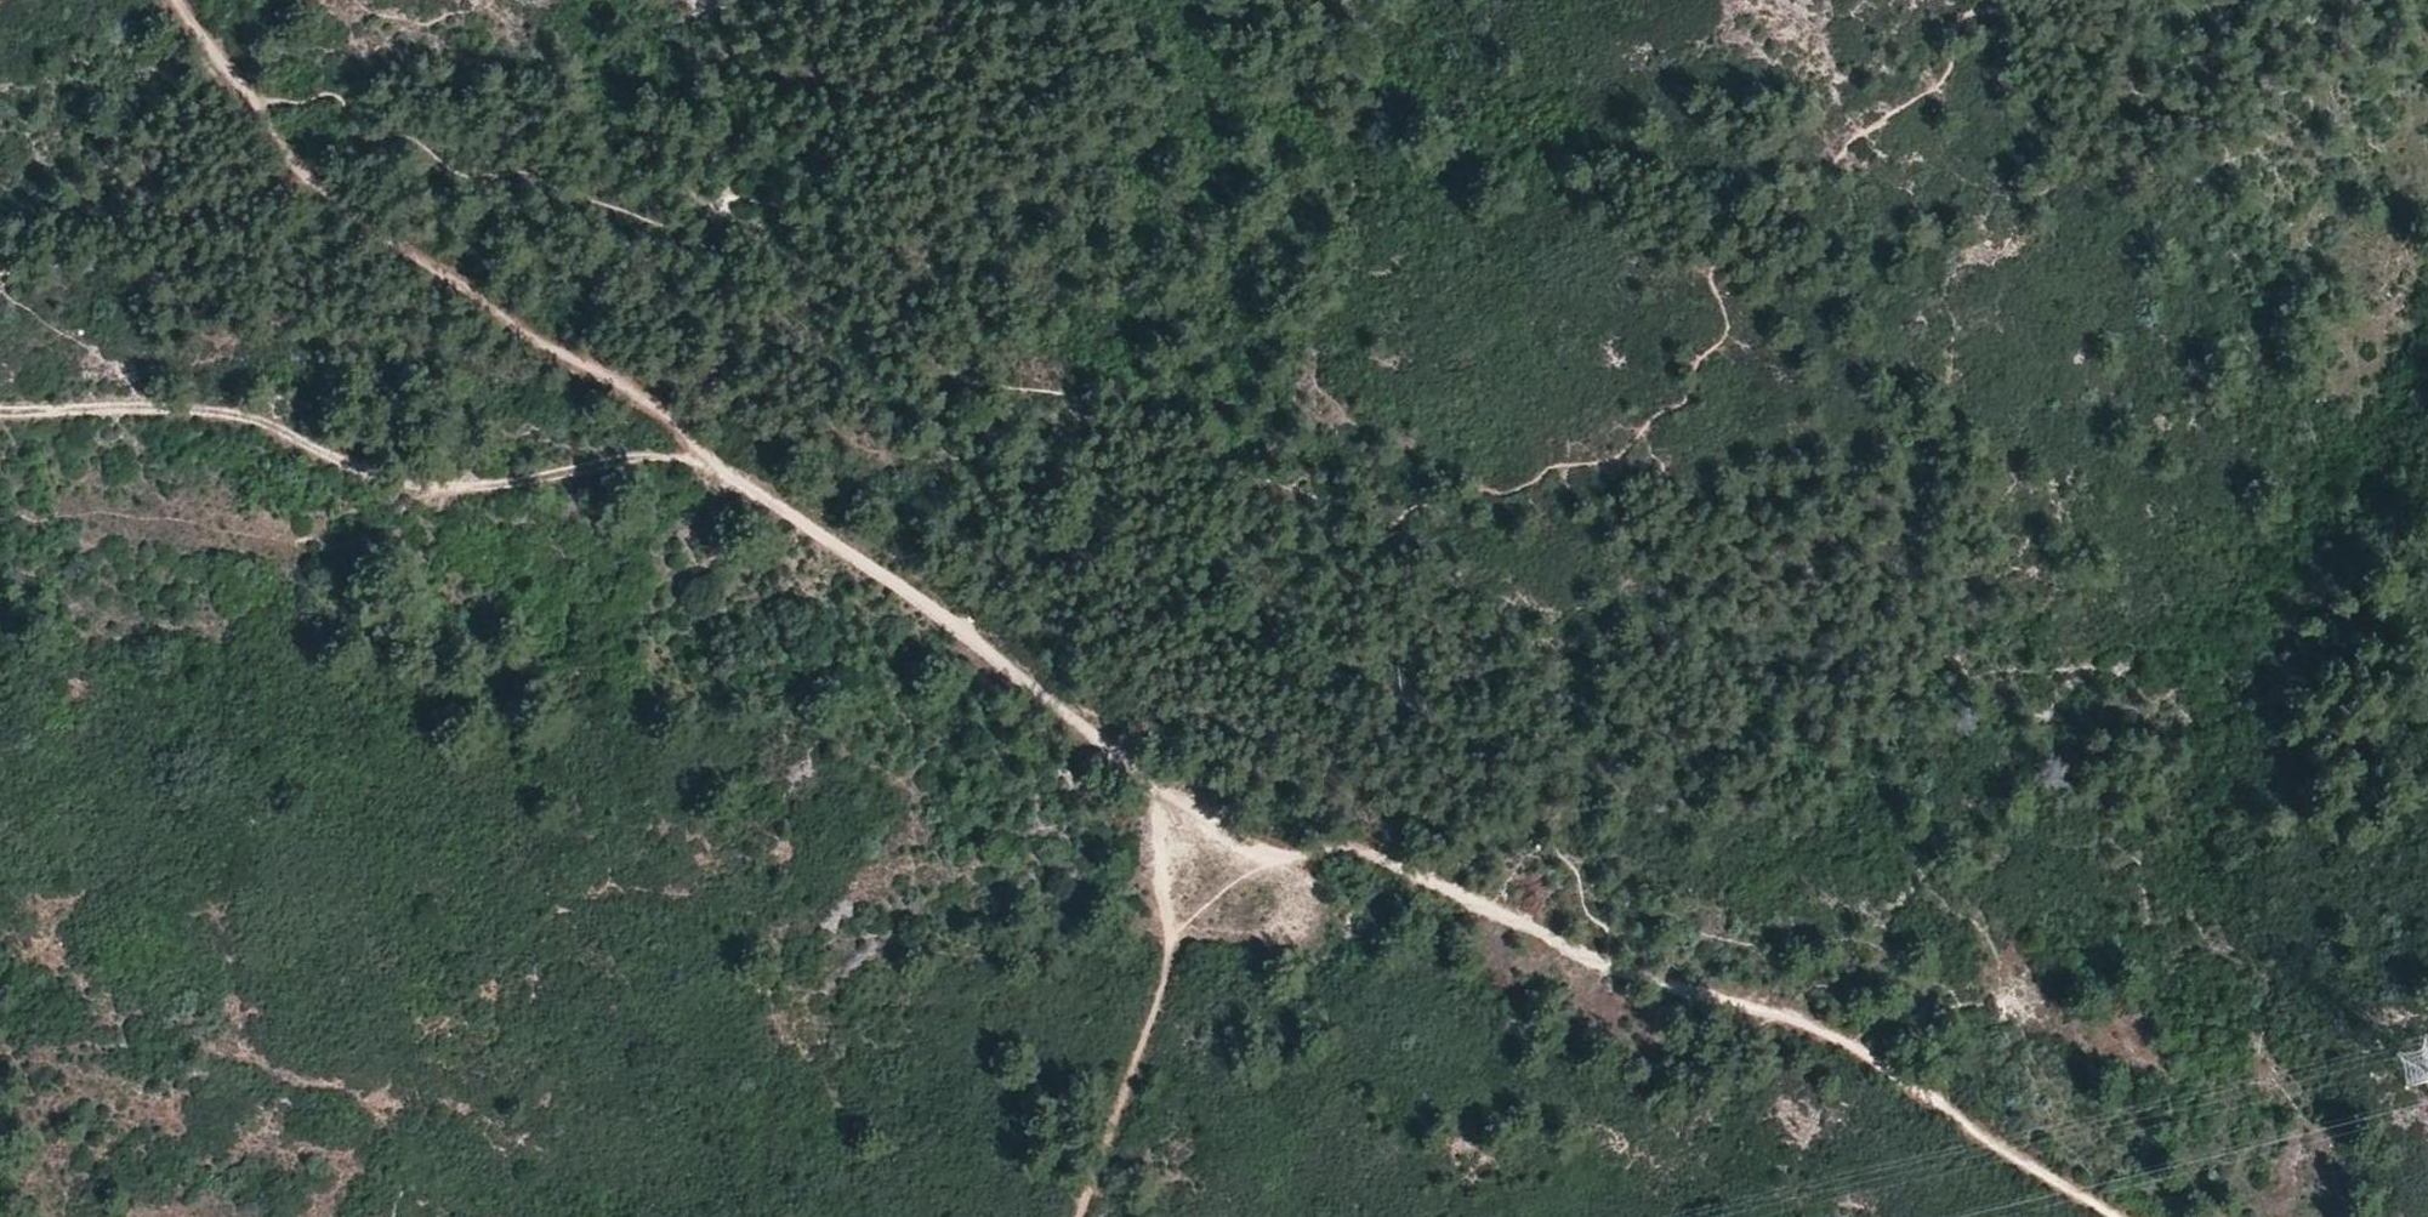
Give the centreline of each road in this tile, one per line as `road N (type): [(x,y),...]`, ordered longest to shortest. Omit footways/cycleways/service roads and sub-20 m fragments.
road 1 (track): [(187,0),(316,195),(535,342),(633,393),(953,621),(1147,770),(1169,953),(1079,1216)]
road 2 (track): [(2110,1216),(1893,1073),(1807,1029),(1632,976),(1348,851),(1283,851),(1147,770)]

